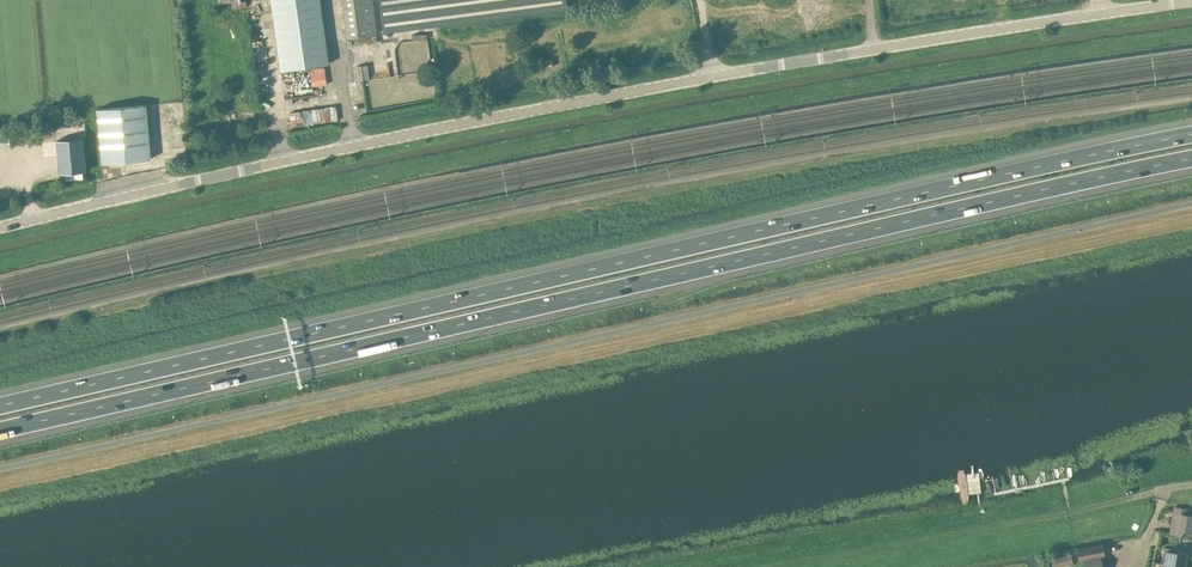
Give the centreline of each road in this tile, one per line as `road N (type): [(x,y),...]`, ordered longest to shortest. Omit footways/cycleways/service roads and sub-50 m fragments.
road 1 (motorway): [(0,429),(1191,157)]
road 2 (motorway): [(1191,133),(0,404)]
road 3 (unclassified): [(0,227),(714,75),(1189,0)]

